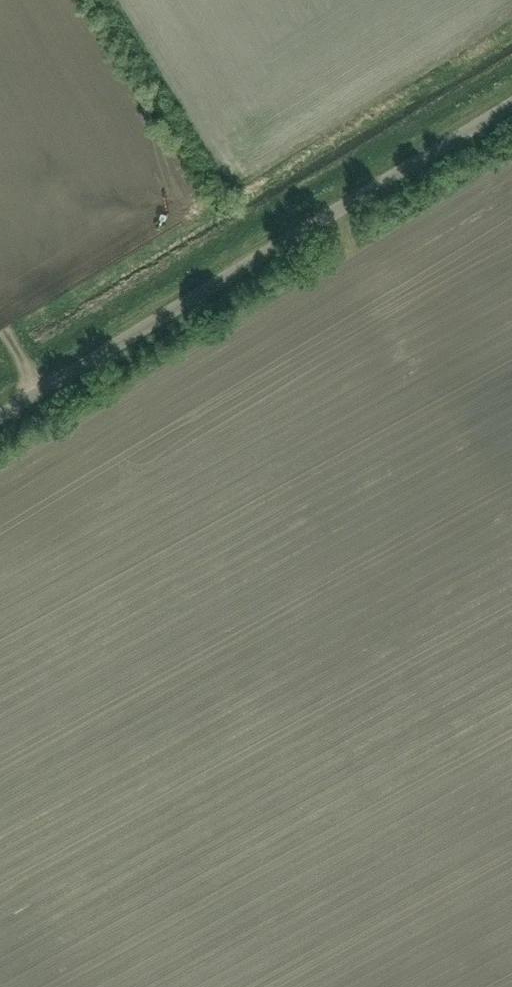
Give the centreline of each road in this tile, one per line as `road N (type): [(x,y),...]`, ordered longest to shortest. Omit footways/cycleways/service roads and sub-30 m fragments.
road 1 (residential): [(0,418),(511,107)]

